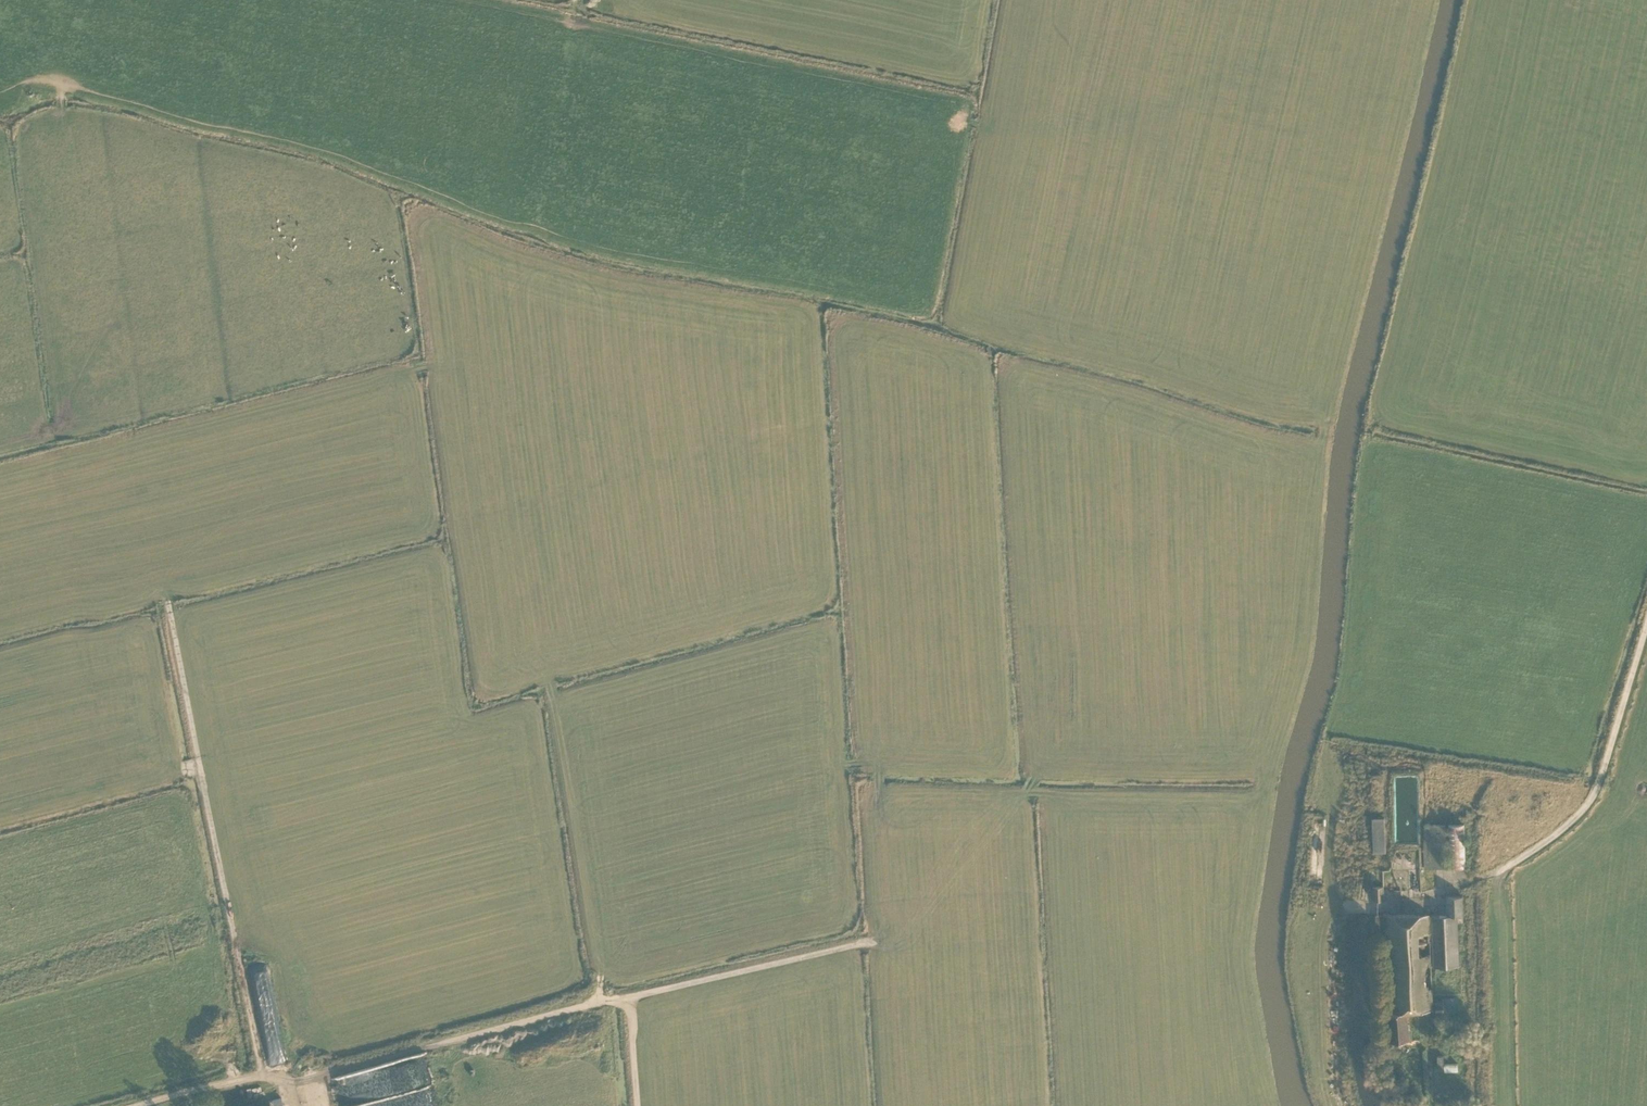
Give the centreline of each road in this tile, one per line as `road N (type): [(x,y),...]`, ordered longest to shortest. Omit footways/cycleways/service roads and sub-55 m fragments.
road 1 (track): [(1334,812),(1327,746),(1353,654),(1368,437),(1477,0)]
road 2 (unclassified): [(1330,1105),(1320,941),(1333,909),(1334,812)]

